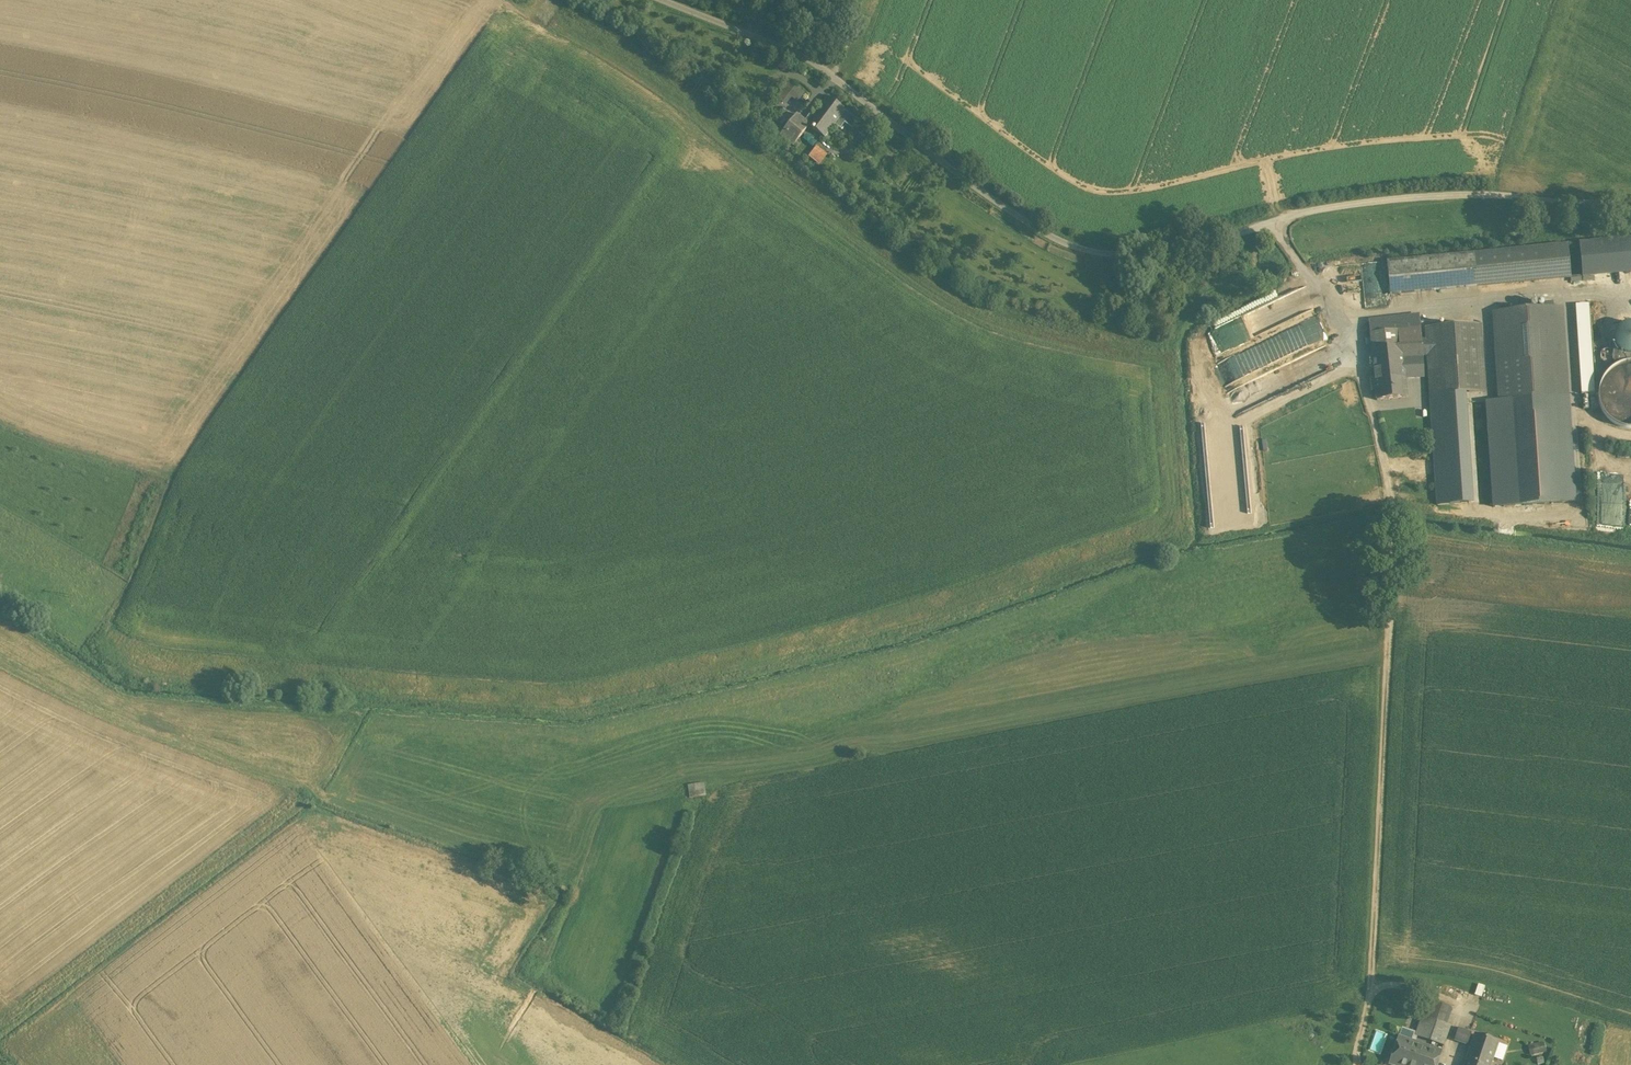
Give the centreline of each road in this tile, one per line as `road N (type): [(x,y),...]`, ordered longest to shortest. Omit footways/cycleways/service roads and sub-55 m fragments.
road 1 (residential): [(1630,199),(1584,203),(1483,192),(1346,201),(1154,253),(1107,254),(1054,241),(981,198),(812,67),(660,0)]
road 2 (track): [(1360,1064),(1371,993),(1392,515),(1364,377),(1278,222)]
road 3 (track): [(1336,325),(1562,295)]

